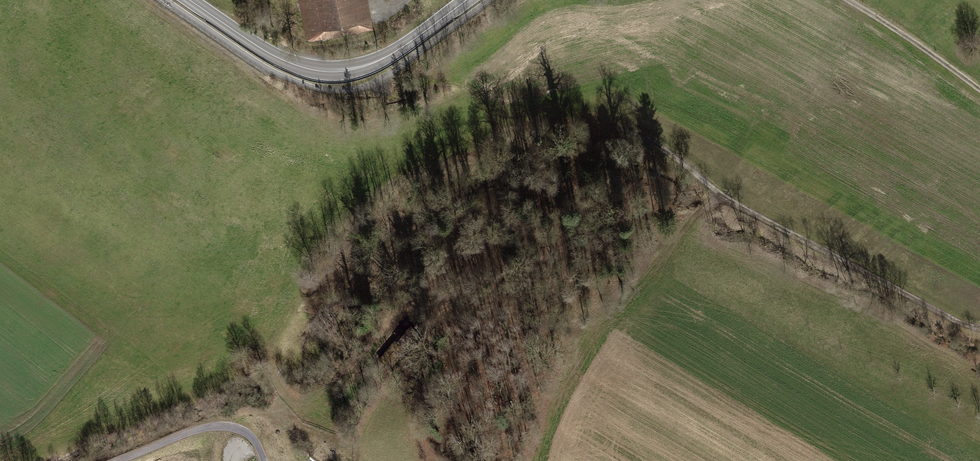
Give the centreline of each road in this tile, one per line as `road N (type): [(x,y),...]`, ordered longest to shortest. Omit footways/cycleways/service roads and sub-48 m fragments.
road 1 (track): [(378,403),(514,219),(567,181),(601,135),(621,130),(756,216),(979,329)]
road 2 (track): [(514,219),(458,254),(311,401),(287,395),(265,354)]
road 3 (tertiary): [(467,0),(384,58),(333,72),(266,52),(190,0)]
road 4 (track): [(114,460),(220,425),(246,432),(263,460)]
road 5 (track): [(979,91),(849,0)]

